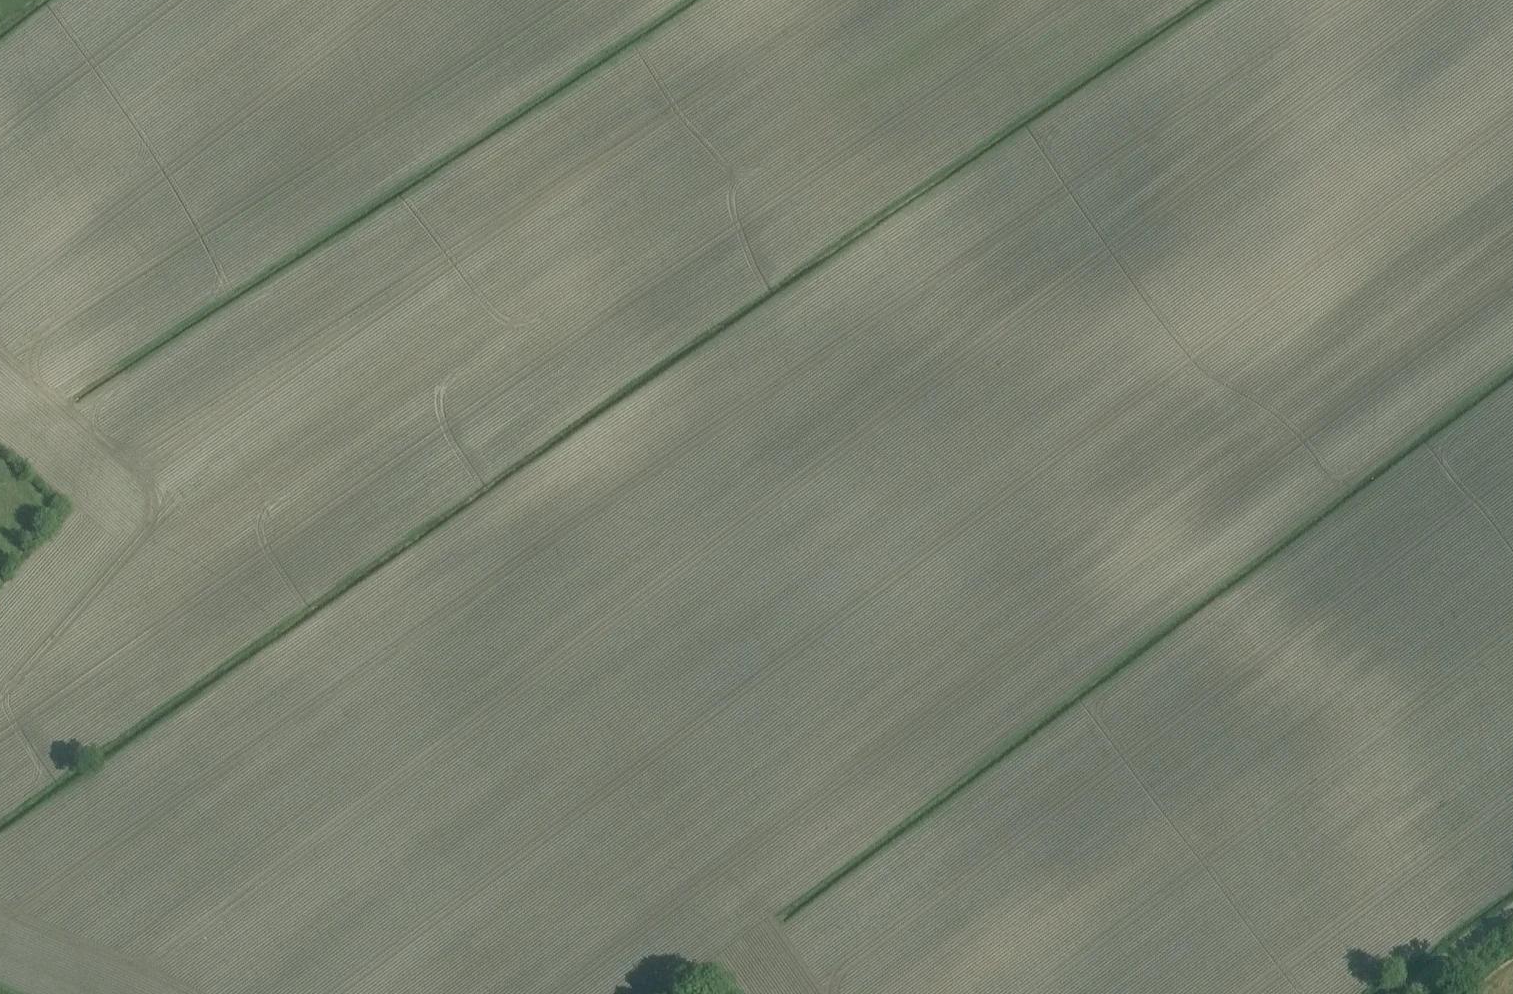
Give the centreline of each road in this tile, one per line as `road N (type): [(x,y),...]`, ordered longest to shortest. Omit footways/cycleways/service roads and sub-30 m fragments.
road 1 (unclassified): [(1396,993),(1512,907)]

